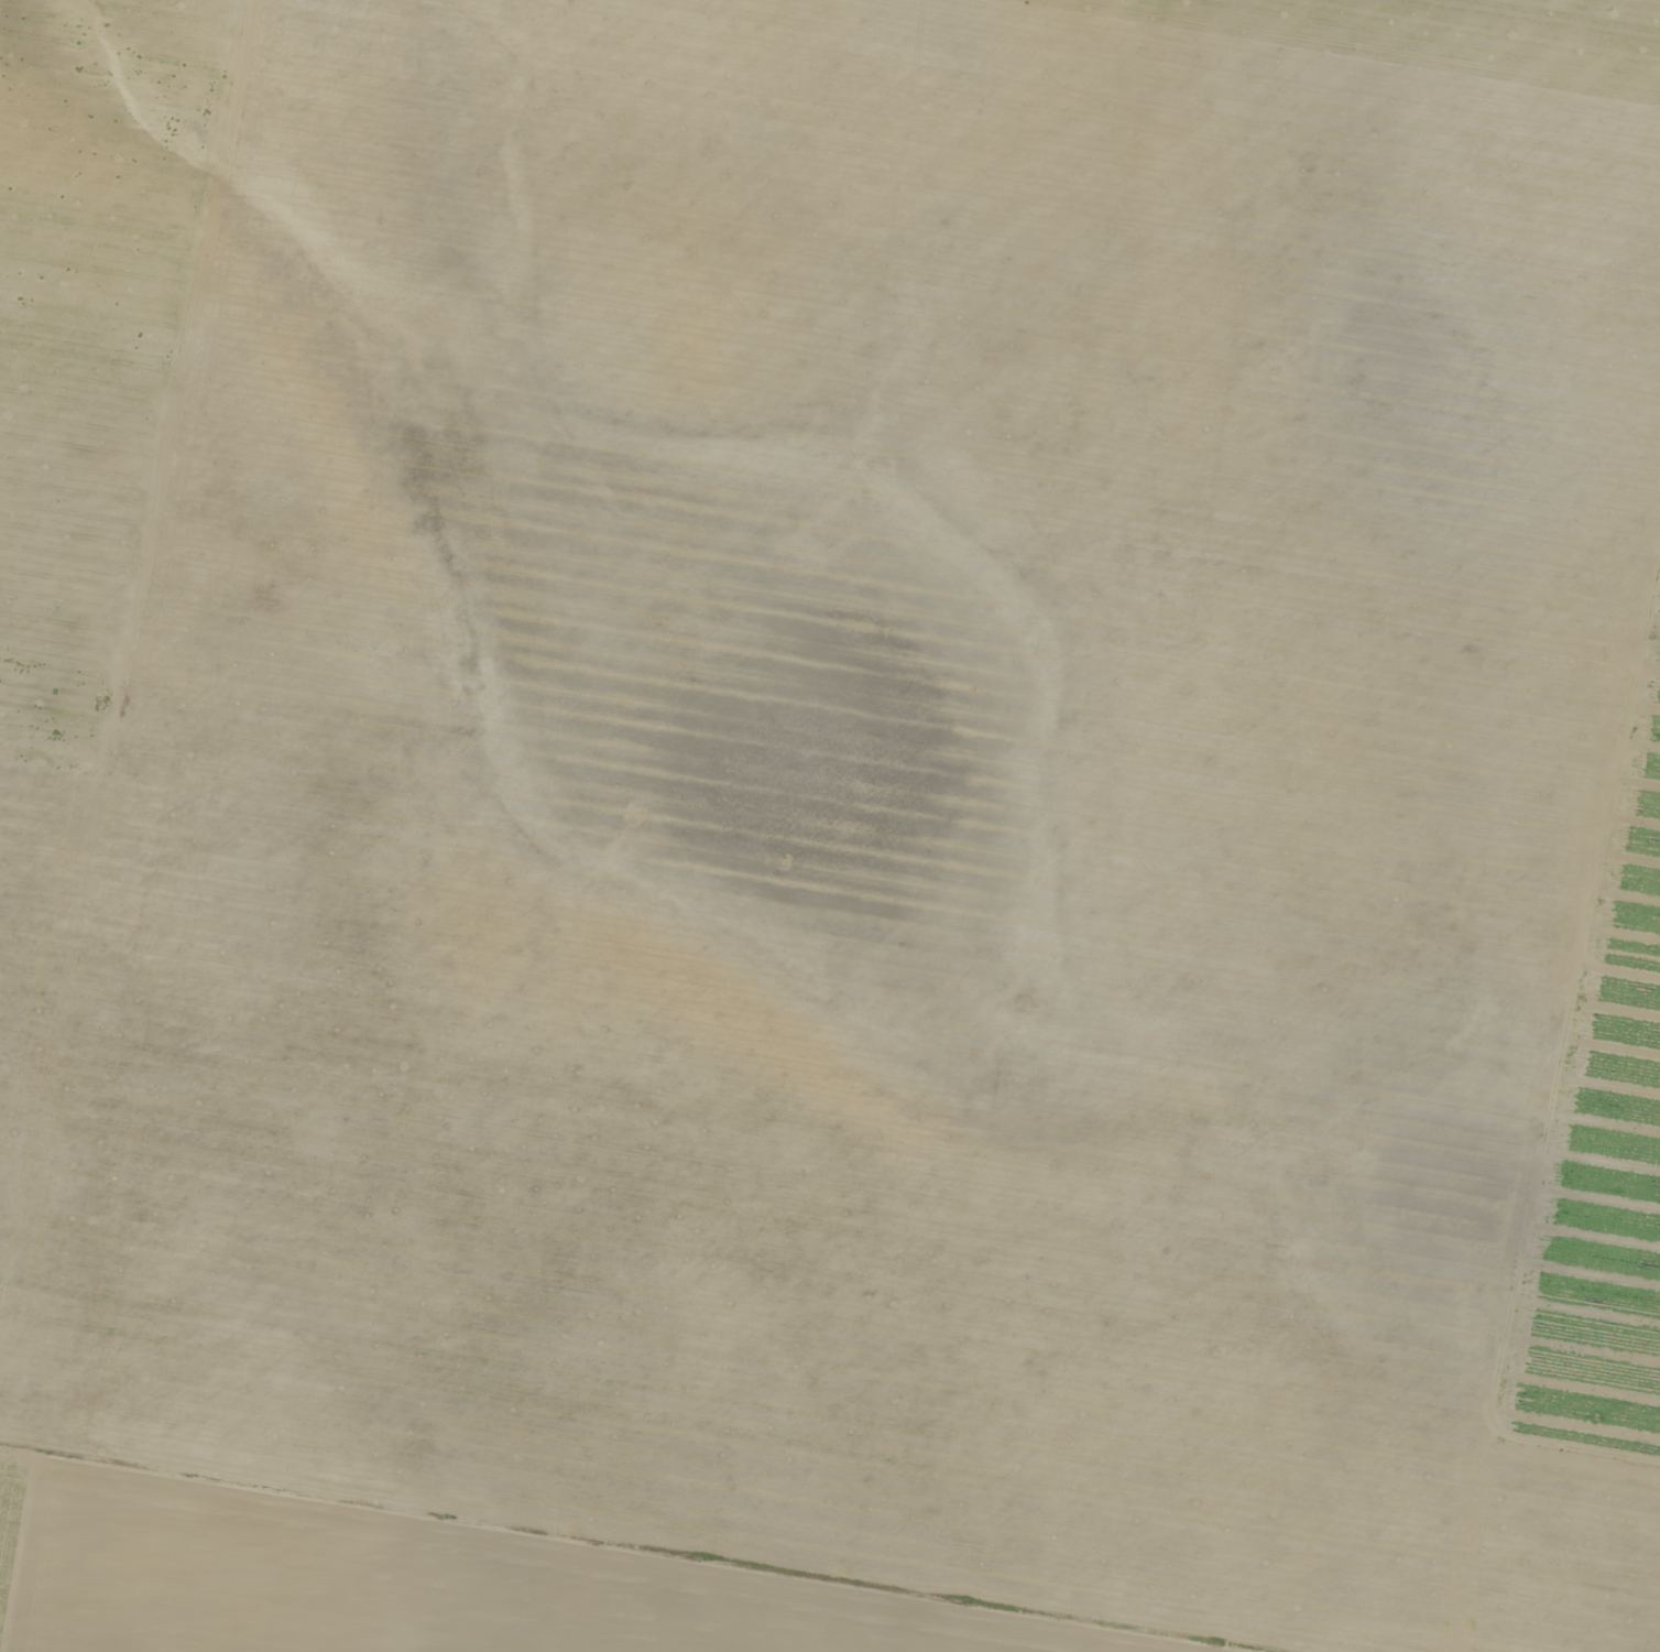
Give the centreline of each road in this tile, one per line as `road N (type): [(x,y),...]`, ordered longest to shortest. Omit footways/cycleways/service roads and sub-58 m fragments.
road 1 (residential): [(0,1426),(1348,1651)]

